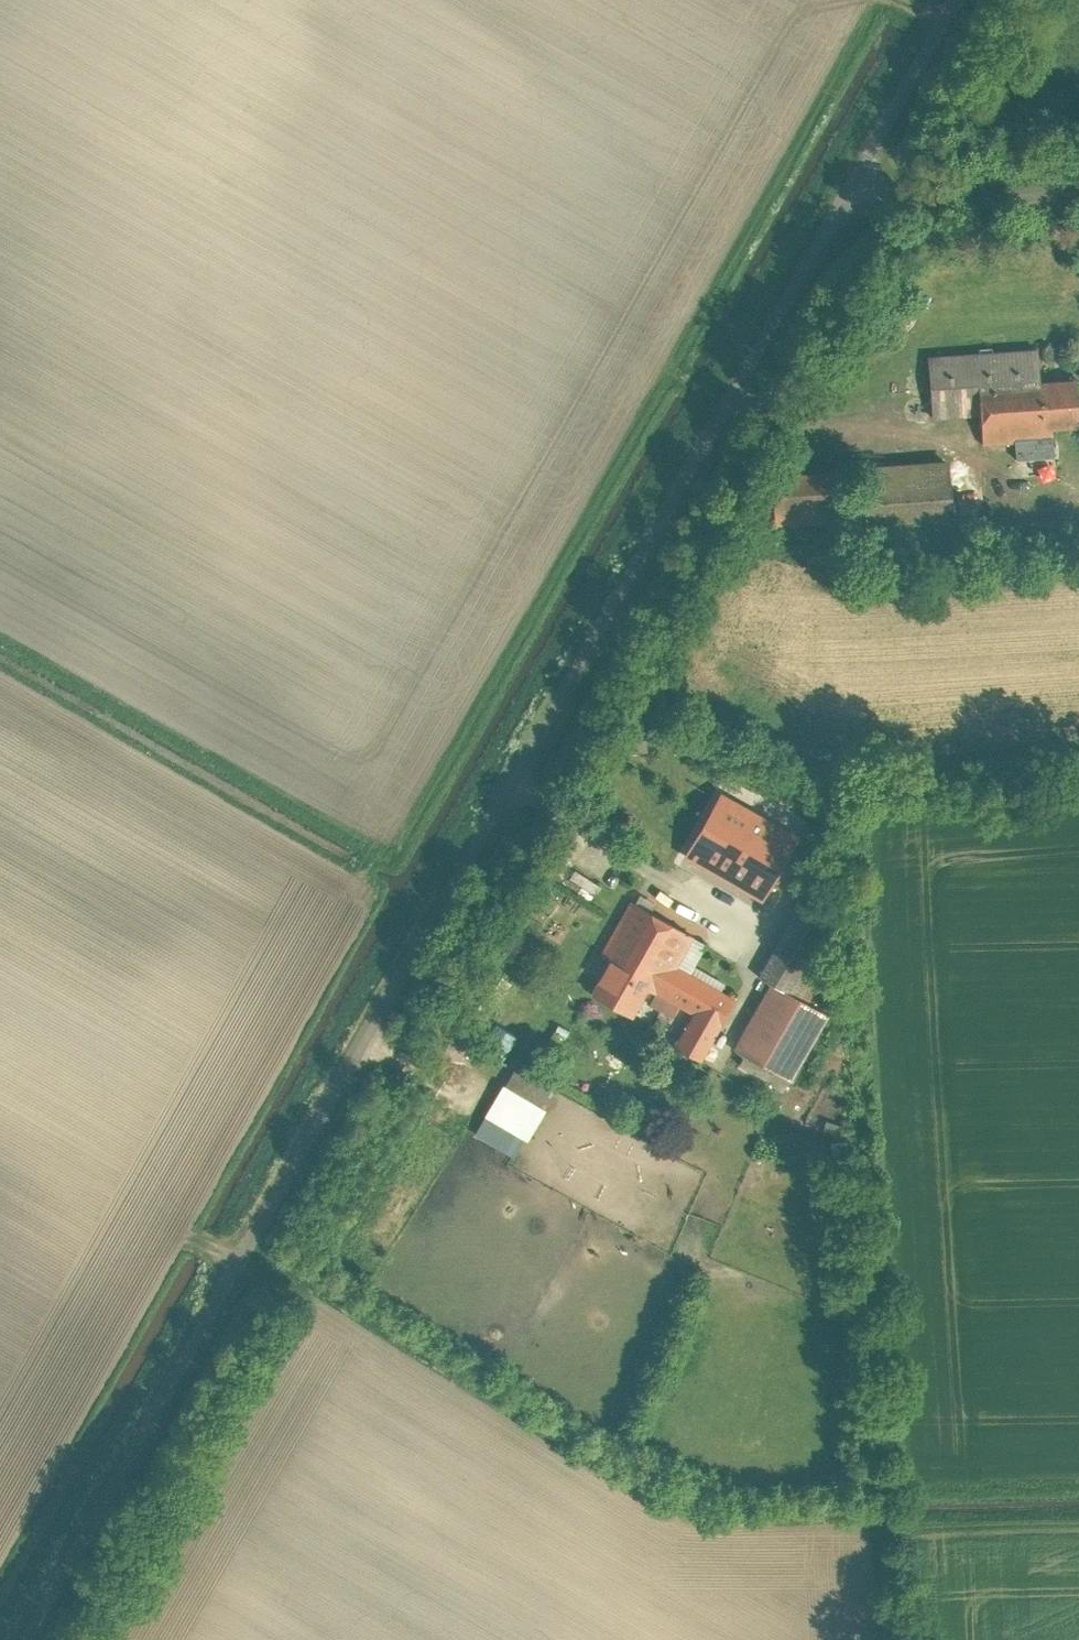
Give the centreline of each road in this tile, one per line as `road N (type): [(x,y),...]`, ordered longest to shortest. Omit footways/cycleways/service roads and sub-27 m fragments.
road 1 (residential): [(27,1639),(856,178)]
road 2 (residential): [(856,178),(880,190),(1078,178)]
road 3 (residential): [(958,0),(856,178)]

